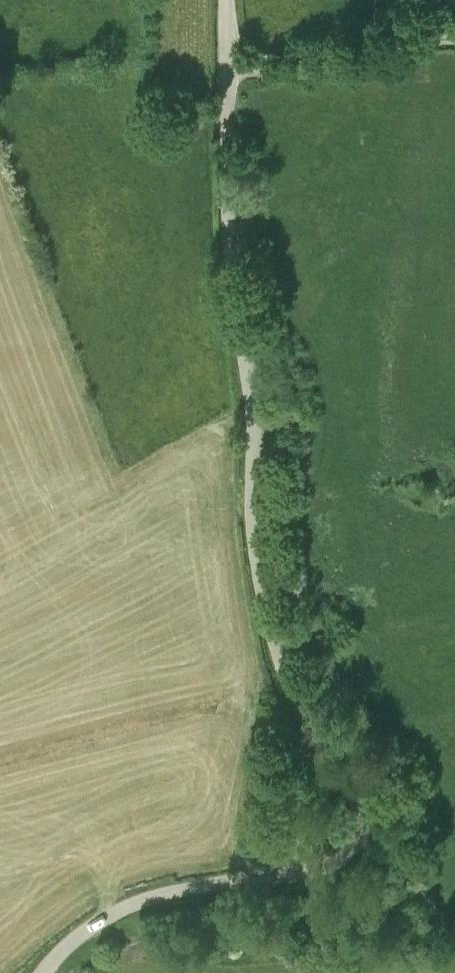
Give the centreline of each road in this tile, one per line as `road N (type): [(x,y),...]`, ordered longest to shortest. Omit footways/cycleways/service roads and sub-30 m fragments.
road 1 (unclassified): [(42,972),(75,937),(135,903),(325,865),(345,855),(361,830),(359,797),(301,706),(263,592),(253,522),(253,401),(231,267),(226,68)]
road 2 (track): [(253,67),(453,0)]
road 3 (track): [(302,708),(300,824),(280,874)]

